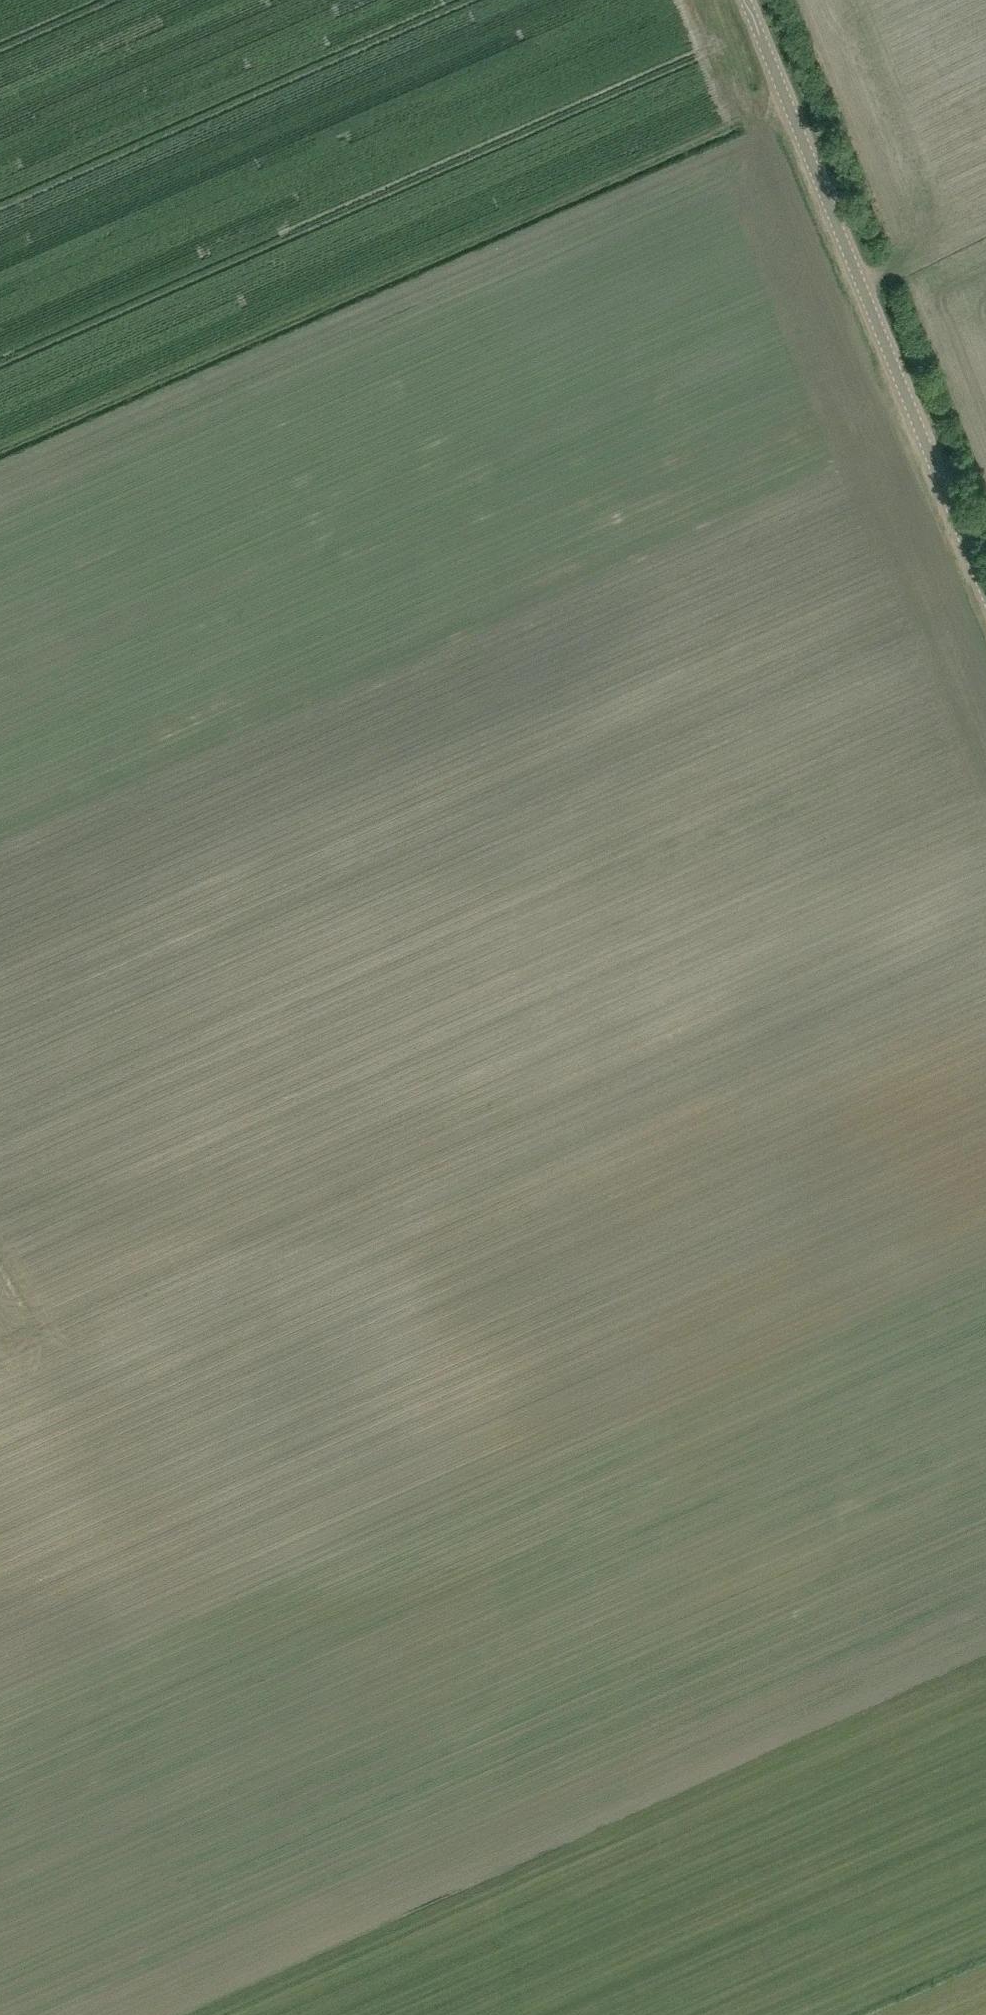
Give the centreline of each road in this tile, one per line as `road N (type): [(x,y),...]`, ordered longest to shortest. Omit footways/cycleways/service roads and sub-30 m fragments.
road 1 (unclassified): [(985,589),(747,0)]

